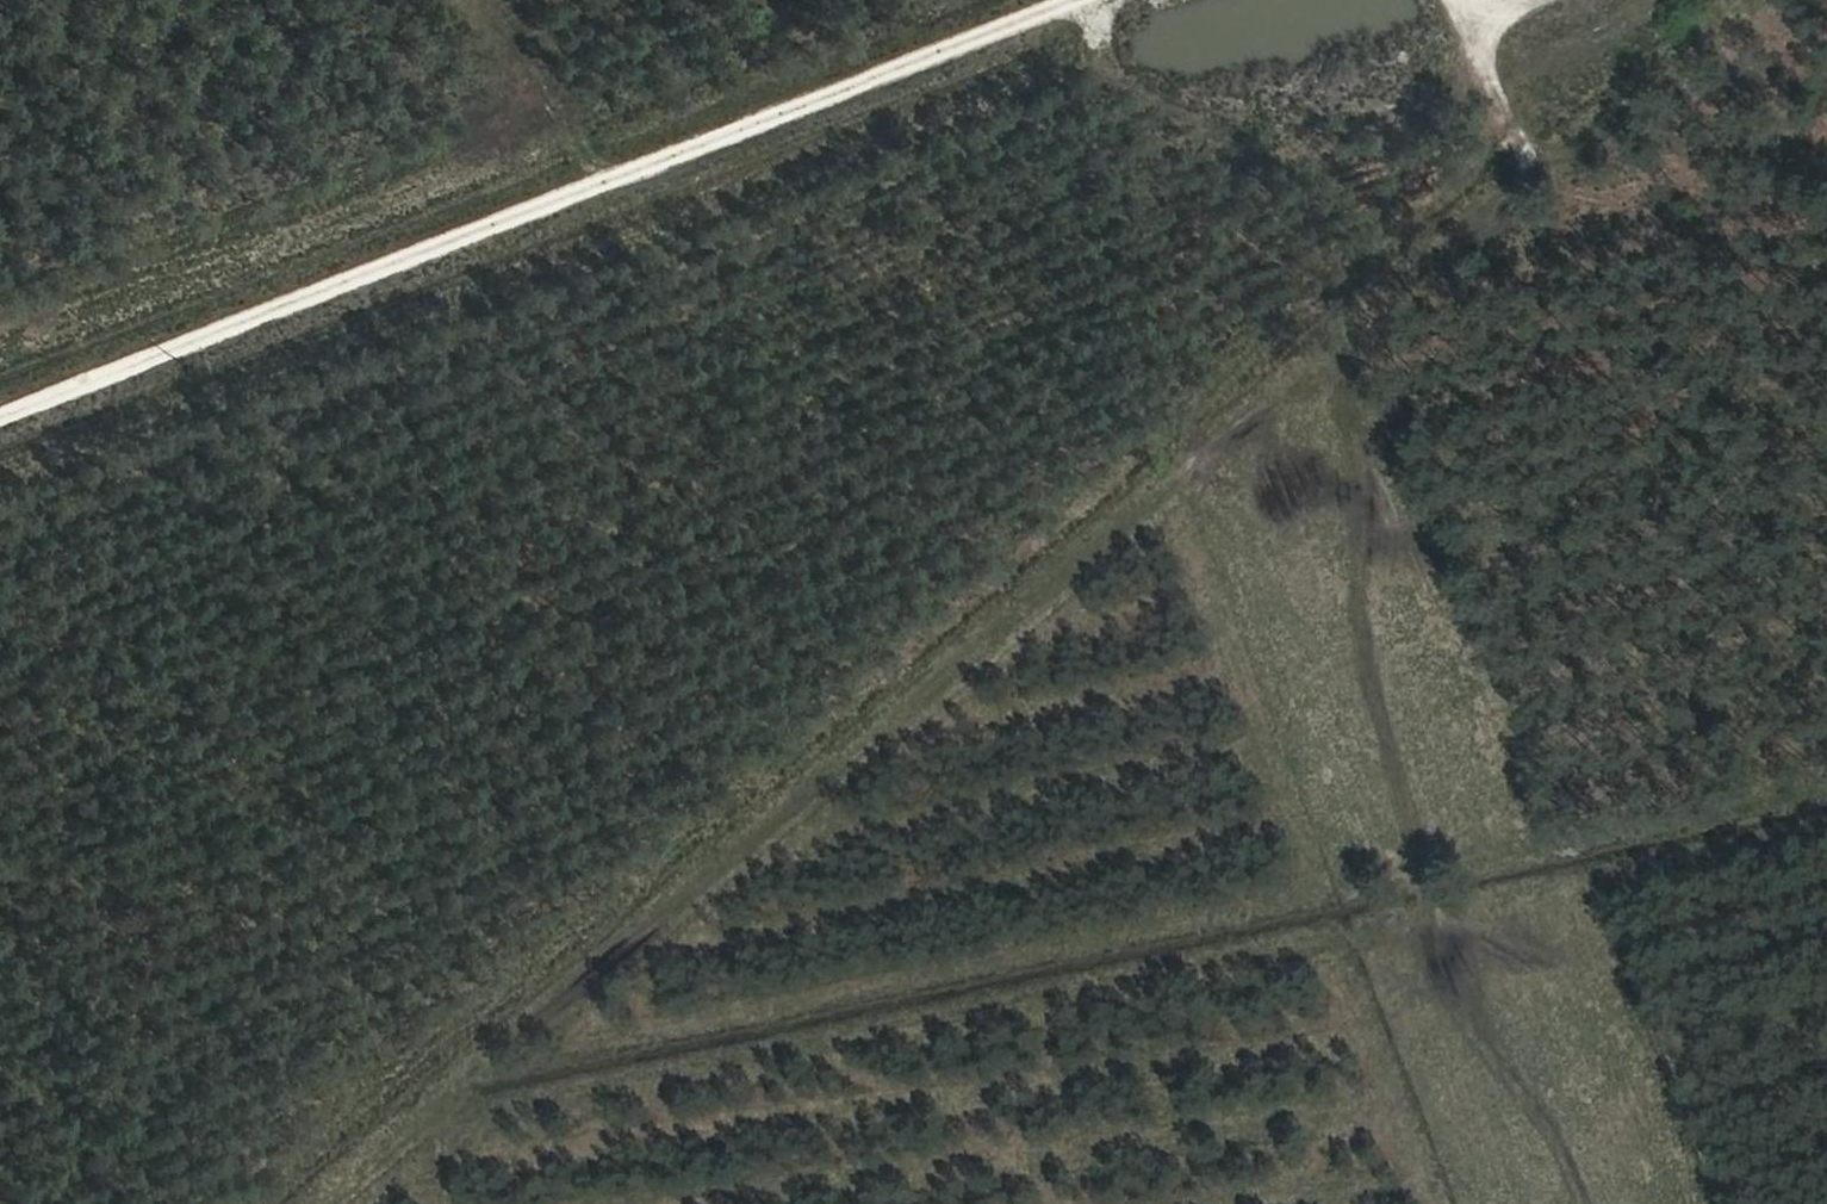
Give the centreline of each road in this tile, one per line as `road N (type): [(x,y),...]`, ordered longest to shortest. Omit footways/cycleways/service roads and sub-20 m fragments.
road 1 (track): [(1479,0),(1504,46),(1545,177),(1348,343),(1357,580),(1403,759),(1452,905),(1572,1203)]
road 2 (track): [(0,421),(1071,0)]
road 3 (track): [(1352,454),(1826,26)]

